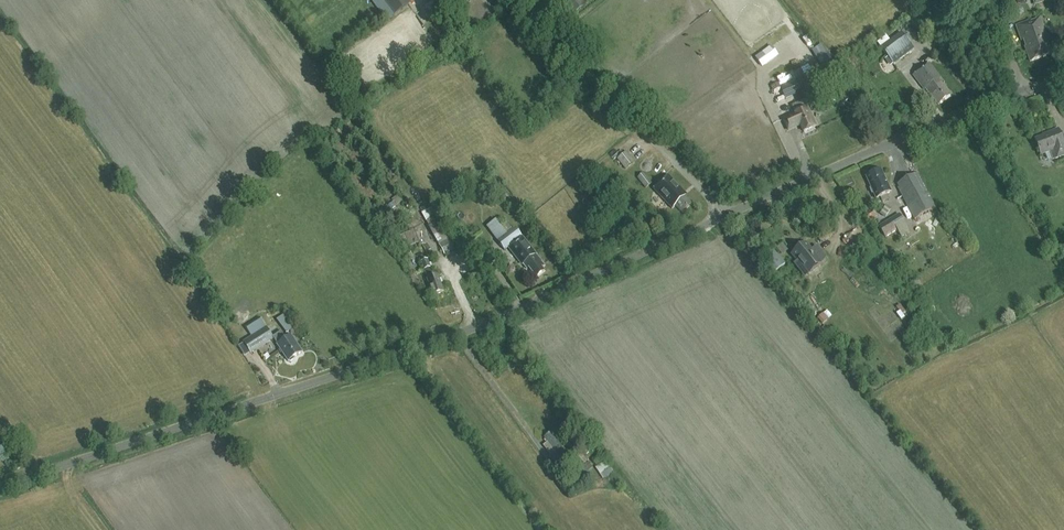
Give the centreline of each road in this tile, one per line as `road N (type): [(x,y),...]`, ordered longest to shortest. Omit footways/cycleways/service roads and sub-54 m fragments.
road 1 (unclassified): [(0,491),(458,334),(726,217)]
road 2 (unclassified): [(726,217),(1023,90)]
road 3 (unclassified): [(726,217),(536,0)]

